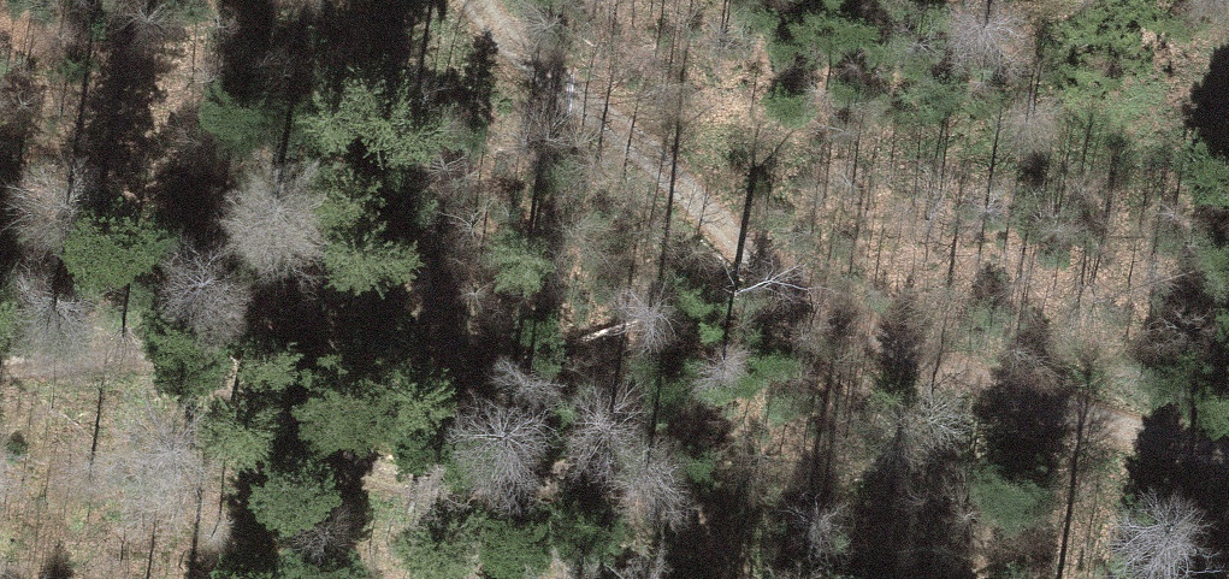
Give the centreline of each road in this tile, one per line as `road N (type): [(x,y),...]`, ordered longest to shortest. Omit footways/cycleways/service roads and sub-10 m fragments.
road 1 (track): [(1228,469),(1004,388),(844,314),(621,123),(503,0)]
road 2 (track): [(0,368),(119,360),(273,401),(349,478),(637,489),(715,528),(722,578)]

